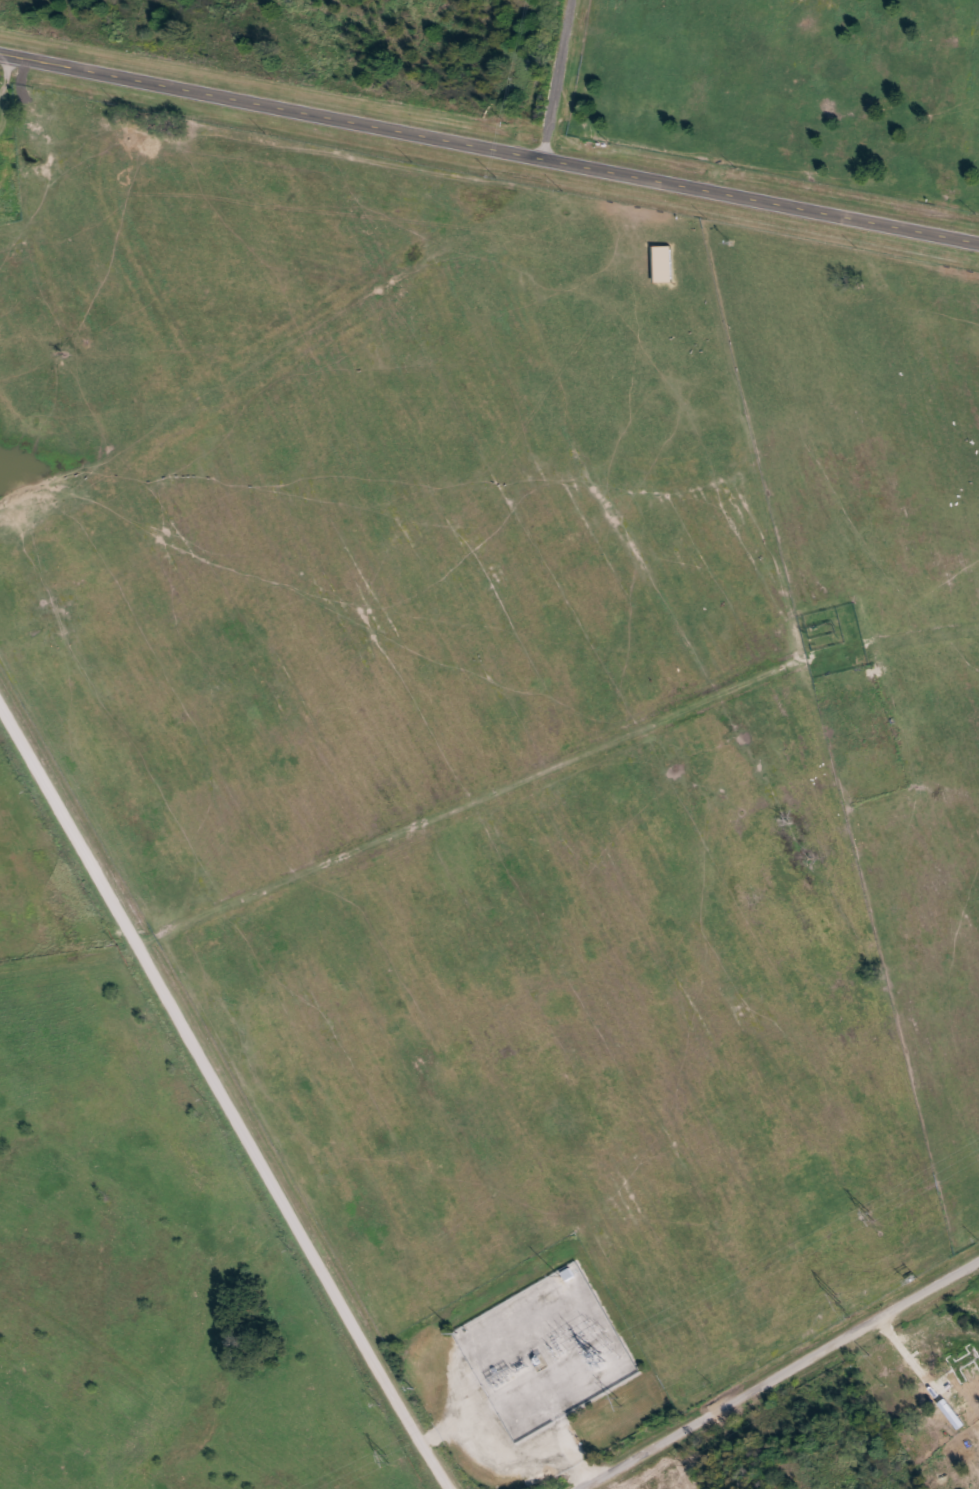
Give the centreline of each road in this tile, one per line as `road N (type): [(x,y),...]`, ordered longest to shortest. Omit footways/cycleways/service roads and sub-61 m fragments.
road 1 (secondary): [(978,232),(543,158),(211,81),(0,43)]
road 2 (residential): [(455,1488),(0,700)]
road 3 (residential): [(580,1488),(978,1260)]
road 4 (residential): [(576,0),(543,158)]

